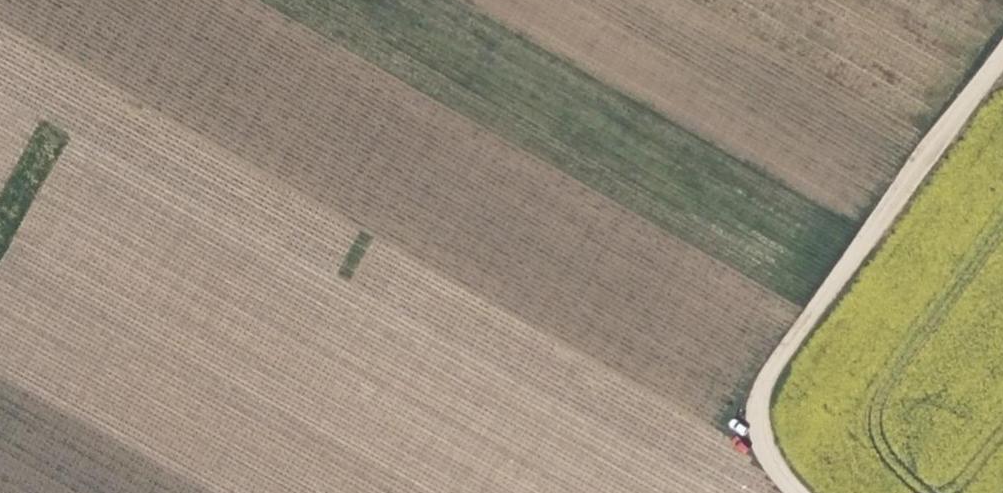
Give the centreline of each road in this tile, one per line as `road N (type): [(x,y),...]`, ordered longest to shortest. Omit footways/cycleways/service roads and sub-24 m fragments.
road 1 (track): [(1002,44),(744,395),(748,430),(806,492)]

